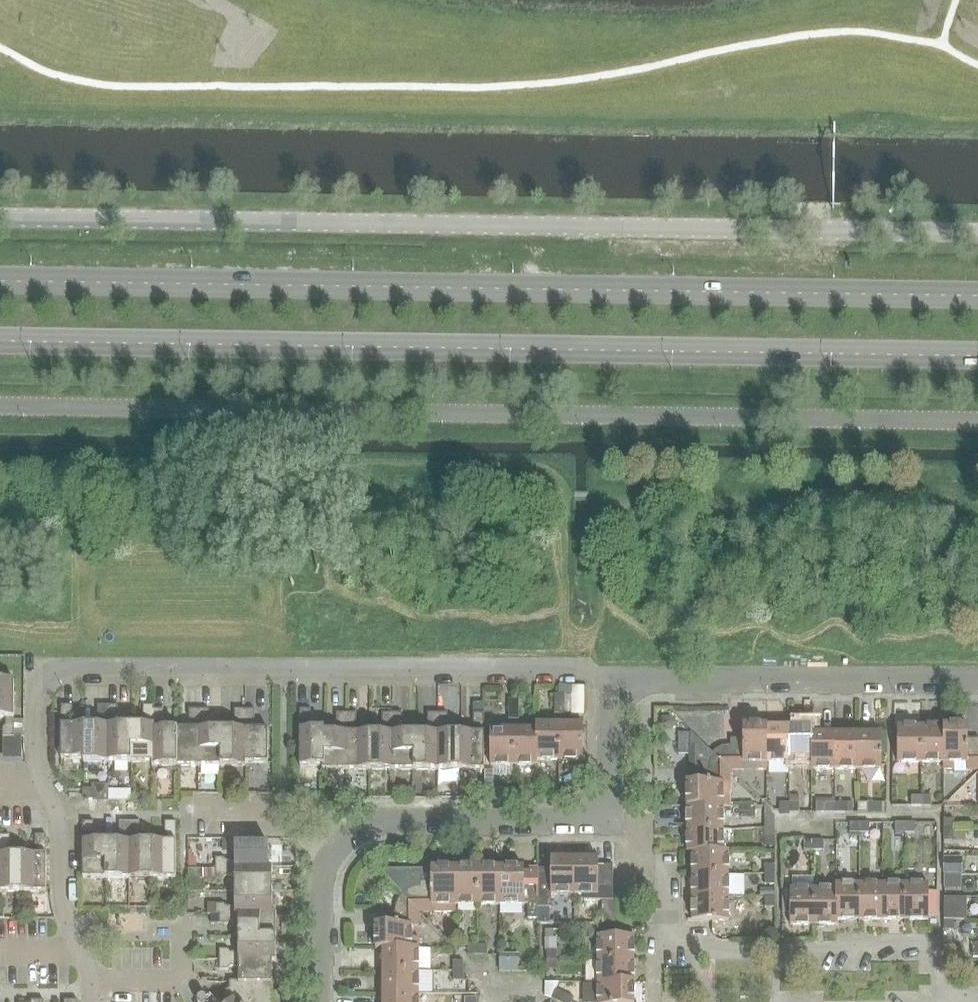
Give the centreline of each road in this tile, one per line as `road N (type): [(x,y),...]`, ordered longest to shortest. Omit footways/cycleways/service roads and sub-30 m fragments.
road 1 (tertiary): [(977,233),(0,218)]
road 2 (trunk): [(977,295),(0,280)]
road 3 (trunk): [(0,340),(977,355)]
road 4 (residential): [(91,1001),(62,912),(57,819),(35,763),(34,666),(583,666),(591,673)]
road 5 (residential): [(611,821),(384,822),(353,833),(331,855),(320,887),(319,1001)]
road 6 (residential): [(977,678),(610,678)]
road 7 (residential): [(942,1001),(942,976),(919,949),(663,950)]
road 8 (residential): [(611,821),(637,824),(637,865),(663,865),(663,950)]
road 9 (residential): [(610,678),(611,821)]

